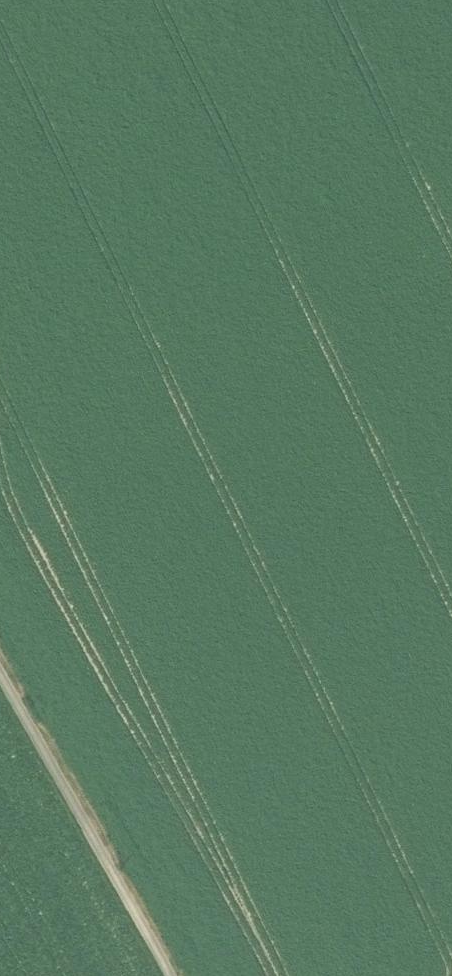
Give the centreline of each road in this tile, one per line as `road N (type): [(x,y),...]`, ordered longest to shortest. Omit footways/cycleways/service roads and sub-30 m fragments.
road 1 (unclassified): [(175,975),(0,659)]

